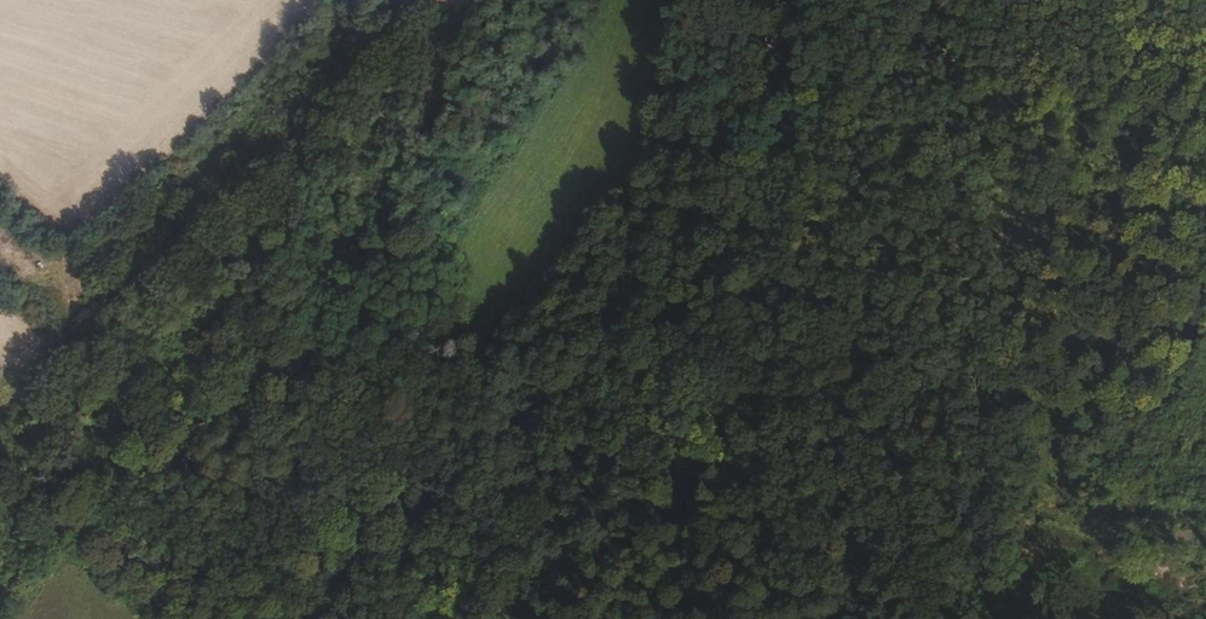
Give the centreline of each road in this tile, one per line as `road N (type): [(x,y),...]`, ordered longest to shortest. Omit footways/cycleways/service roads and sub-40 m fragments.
road 1 (track): [(0,441),(122,299),(407,20)]

